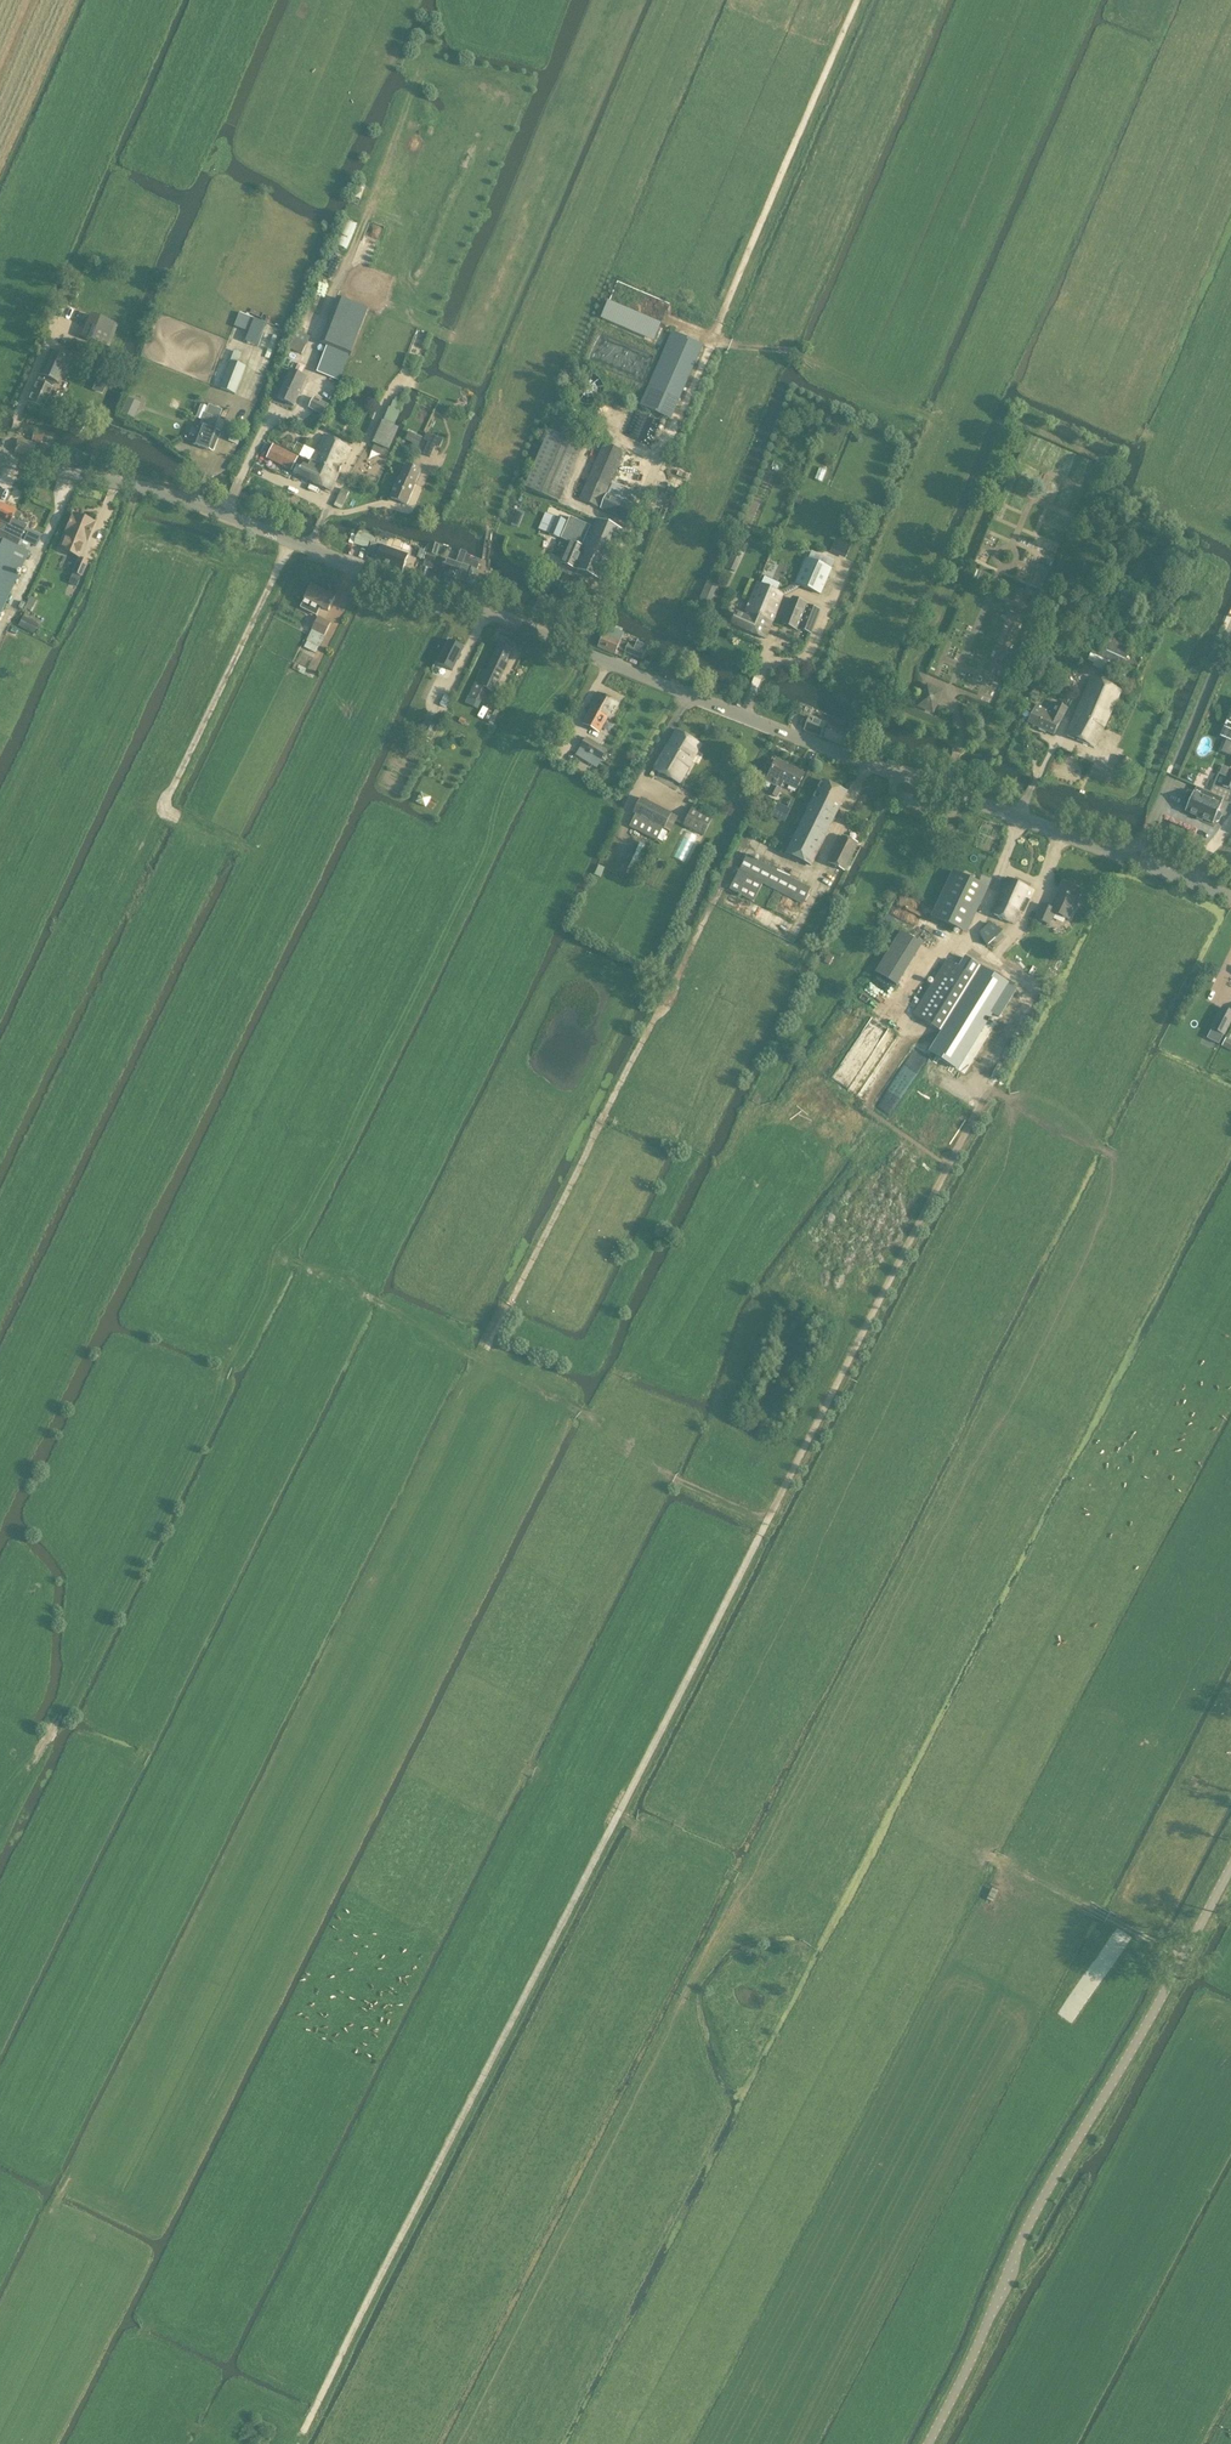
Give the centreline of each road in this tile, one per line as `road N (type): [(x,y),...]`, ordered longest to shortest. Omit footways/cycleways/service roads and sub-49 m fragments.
road 1 (track): [(316,2417),(956,1177),(1108,851)]
road 2 (tertiary): [(0,456),(137,480),(294,536),(1230,900)]
road 3 (track): [(488,1364),(785,733)]
road 4 (unclassified): [(931,2443),(1037,2216),(1230,1864)]

